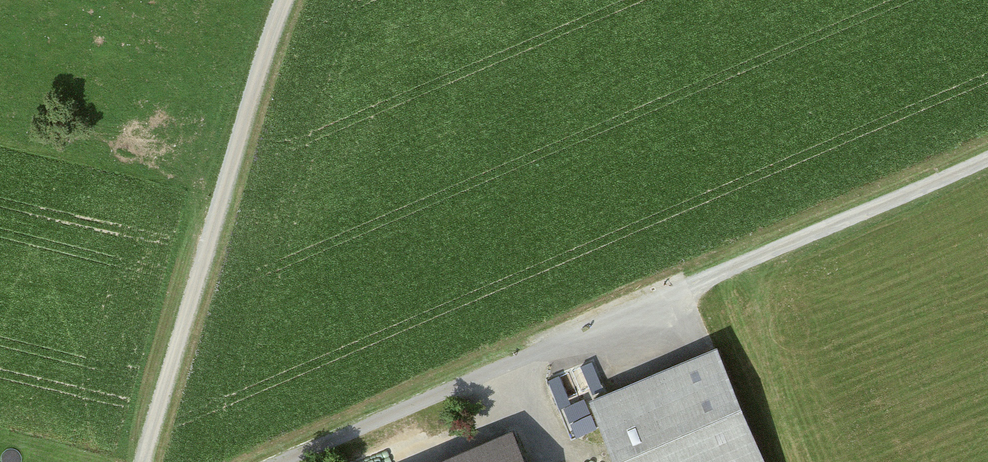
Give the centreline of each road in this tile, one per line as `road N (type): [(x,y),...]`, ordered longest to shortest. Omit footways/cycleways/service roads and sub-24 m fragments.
road 1 (track): [(144,461),(288,0)]
road 2 (unclassified): [(283,461),(688,293)]
road 3 (track): [(688,293),(987,160)]

